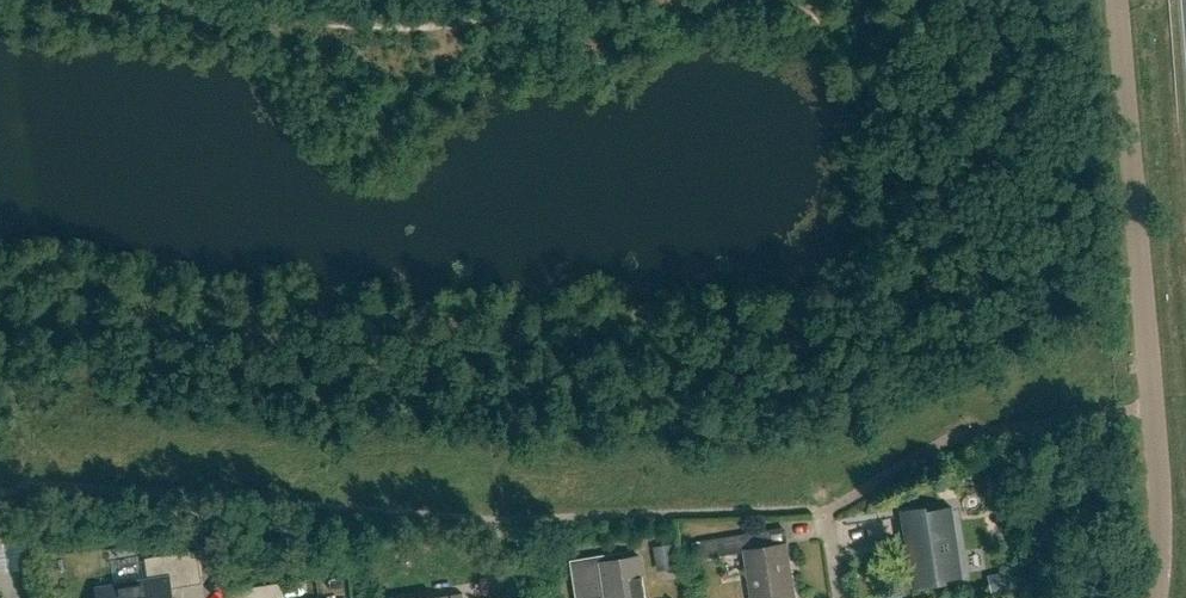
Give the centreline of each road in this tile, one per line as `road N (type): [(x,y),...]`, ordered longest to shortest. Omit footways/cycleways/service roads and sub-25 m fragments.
road 1 (unclassified): [(1157,597),(1159,481),(1118,0)]

